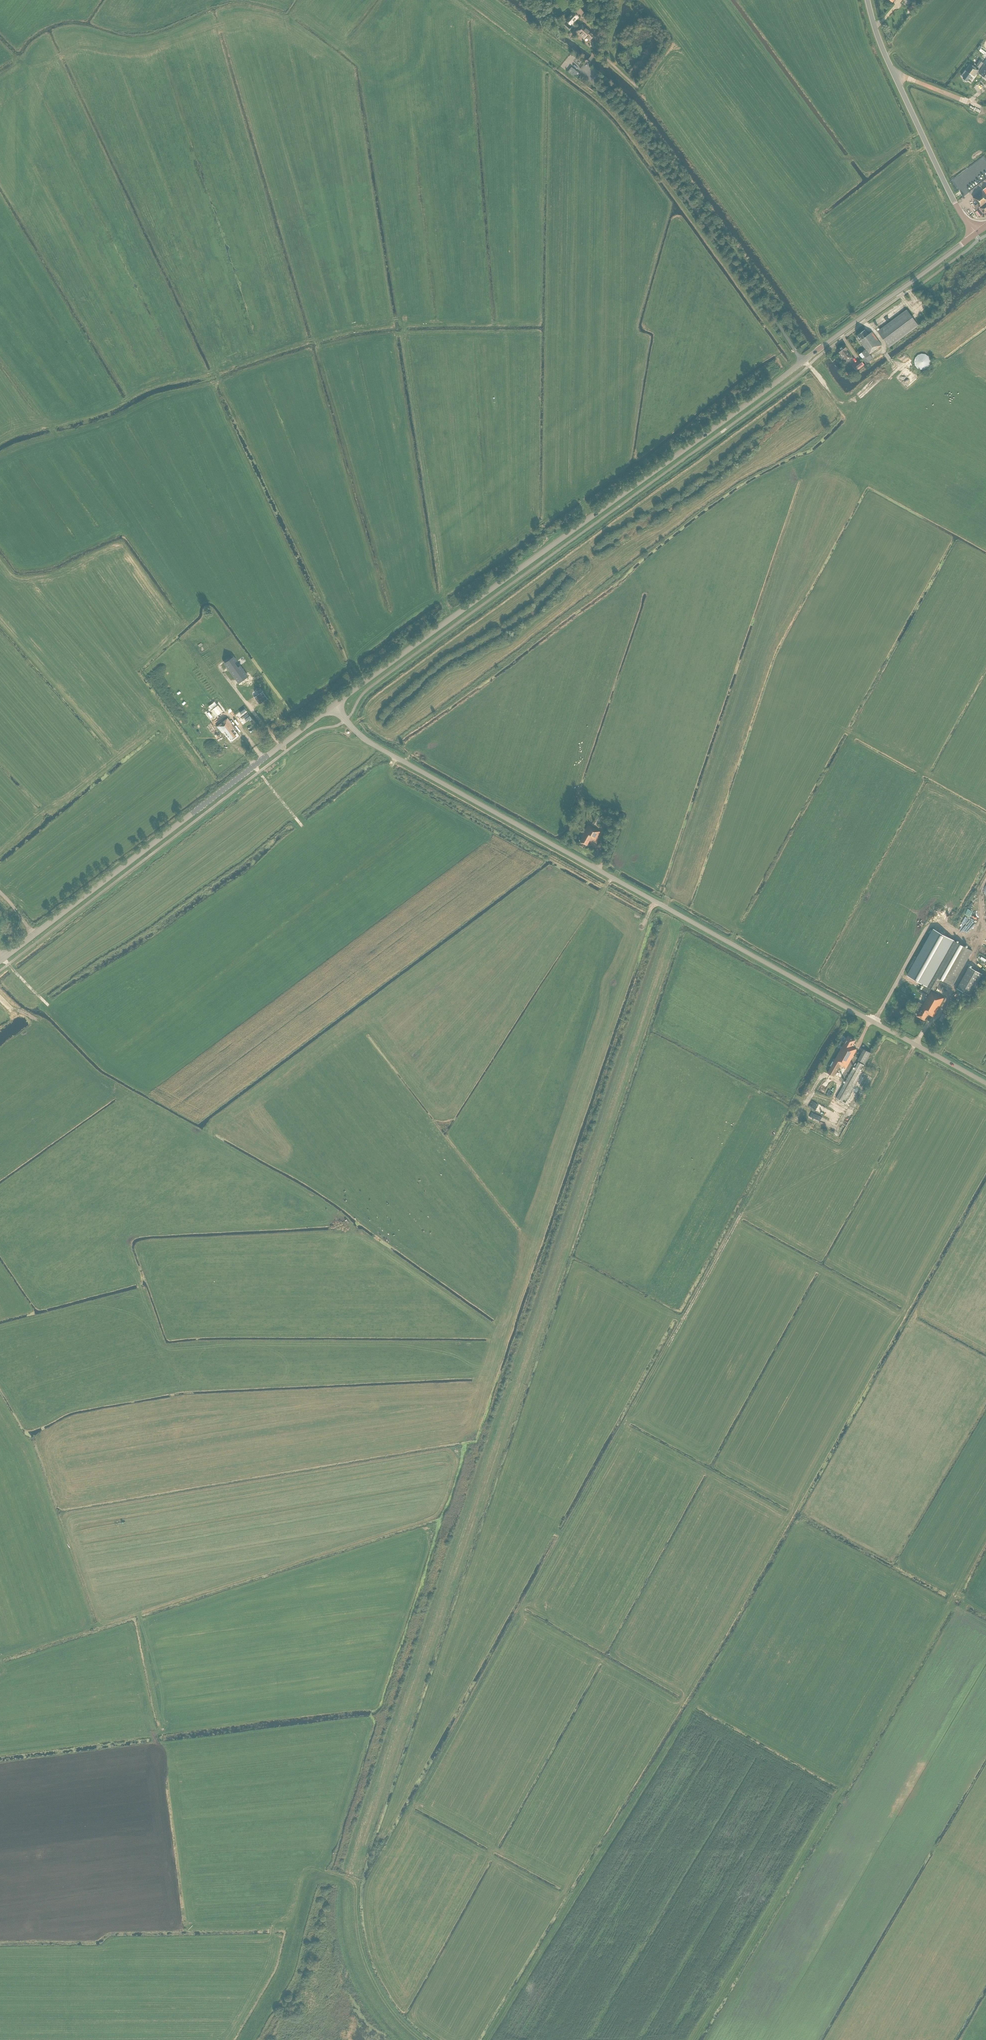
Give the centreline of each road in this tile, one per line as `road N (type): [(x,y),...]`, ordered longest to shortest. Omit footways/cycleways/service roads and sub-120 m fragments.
road 1 (secondary): [(334,705),(976,233)]
road 2 (unclassified): [(985,1085),(369,742),(334,705)]
road 3 (secondary): [(0,960),(334,705)]
road 4 (tertiary): [(976,233),(891,69),(868,0)]

